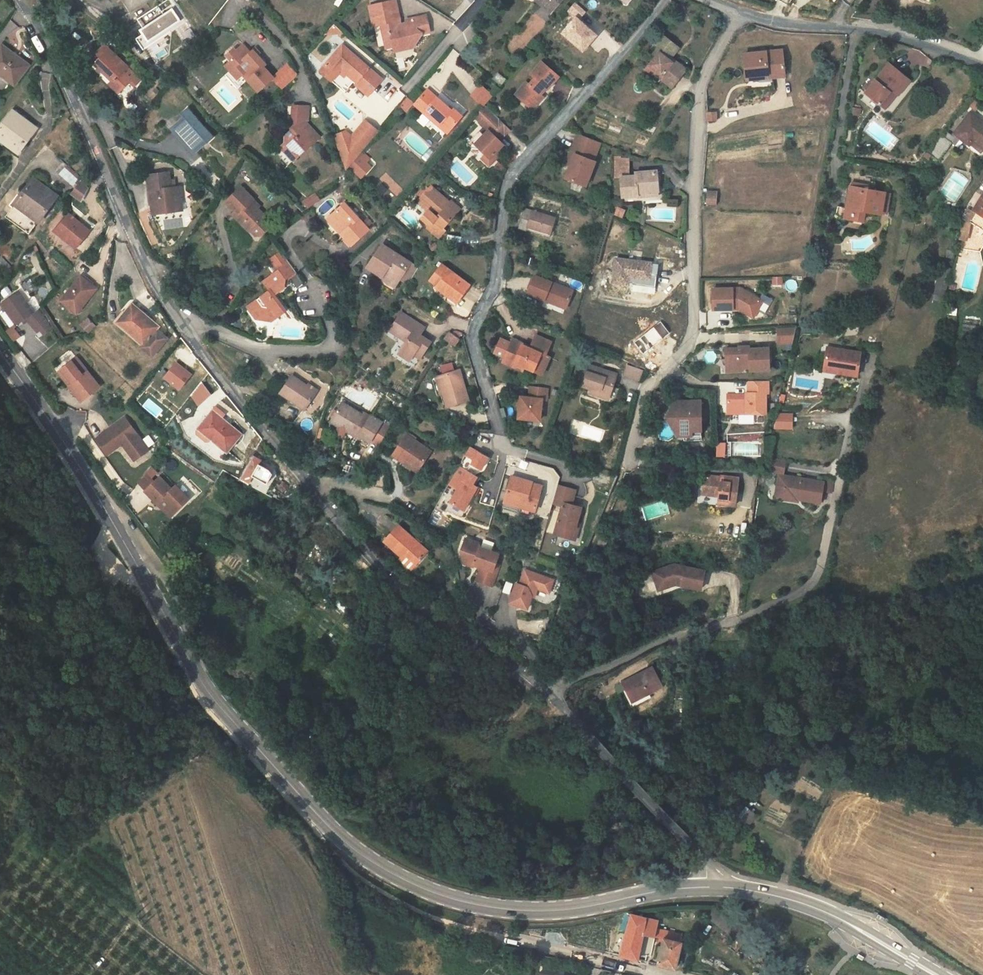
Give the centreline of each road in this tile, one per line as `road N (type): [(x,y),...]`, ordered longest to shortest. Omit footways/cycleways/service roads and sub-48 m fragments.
road 1 (primary): [(0,344),(59,421),(202,680),(323,825),(392,877),(505,911),(549,912),(711,887)]
road 2 (residential): [(551,697),(401,593),(228,389),(150,276),(80,116),(15,0)]
road 3 (residential): [(666,0),(505,185),(495,282),(474,331),(503,448)]
road 4 (residential): [(739,13),(702,86),(693,328),(682,354),(646,389),(628,464)]
road 5 (residential): [(551,697),(567,682),(801,594),(819,574),(859,404)]
road 6 (unclassified): [(739,13),(905,38),(982,62)]
road 7 (primary): [(711,887),(769,894),(836,916),(937,974)]
road 8 (unclassified): [(711,887),(705,860),(592,741)]
road 9 (residential): [(667,974),(503,936)]

